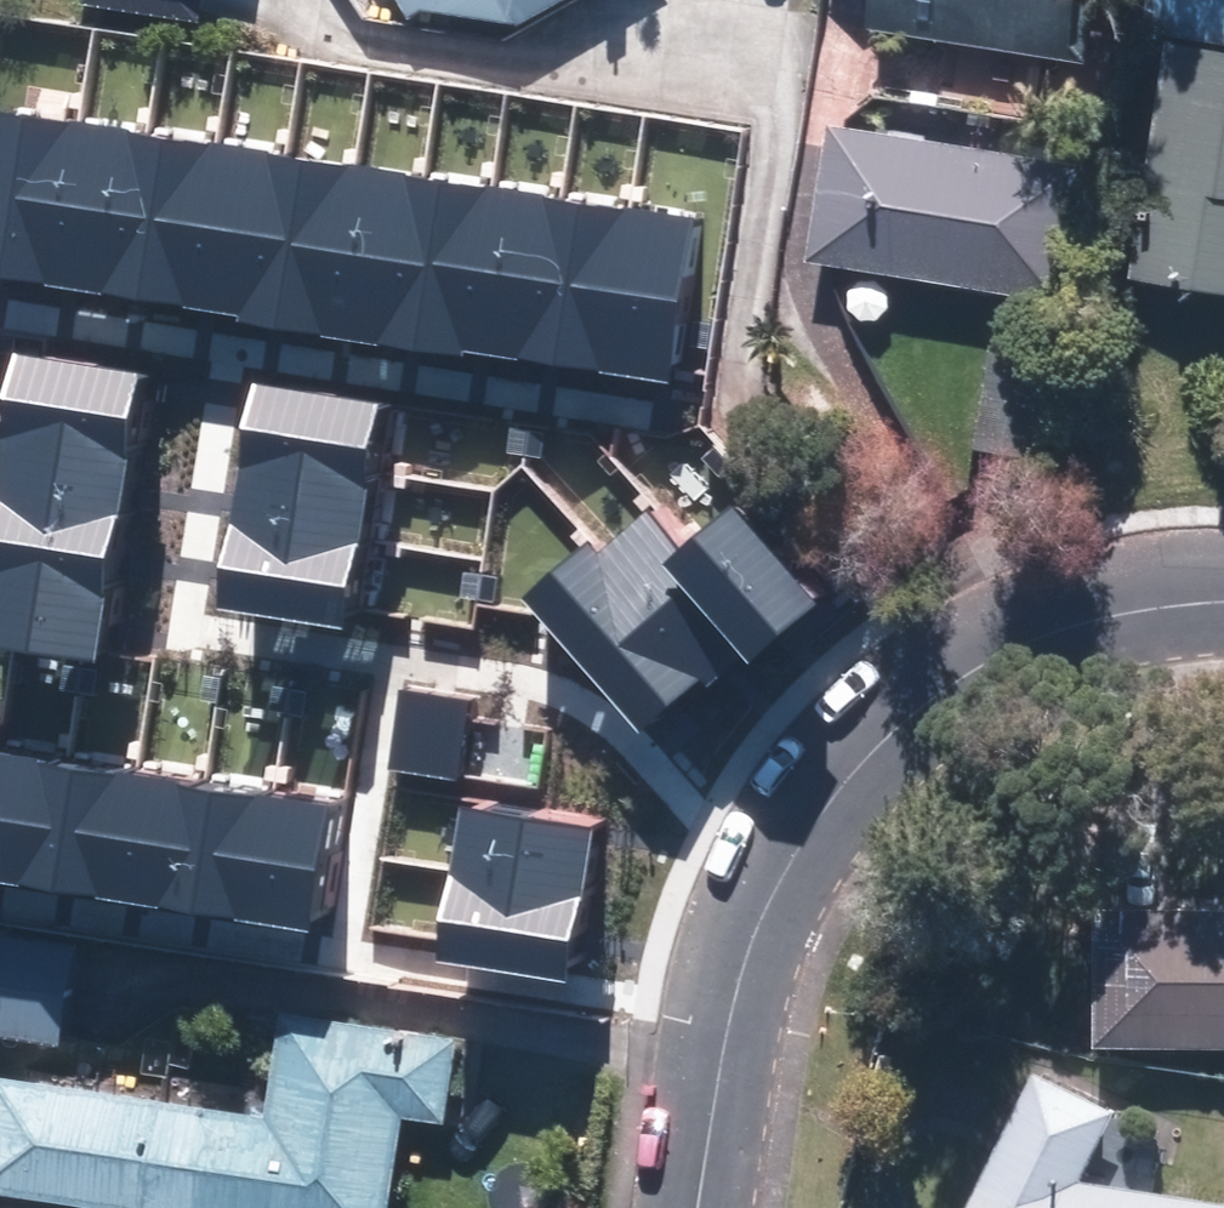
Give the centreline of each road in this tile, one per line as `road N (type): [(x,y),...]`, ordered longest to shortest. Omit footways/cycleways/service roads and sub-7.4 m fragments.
road 1 (residential): [(1223,602),(1108,616),(986,662),(883,740),(837,792),(787,867),(746,955),(699,1207)]

